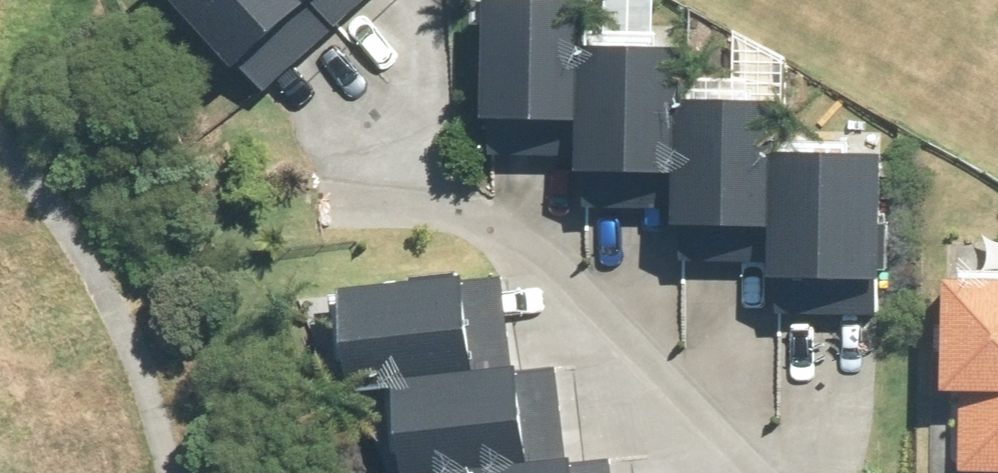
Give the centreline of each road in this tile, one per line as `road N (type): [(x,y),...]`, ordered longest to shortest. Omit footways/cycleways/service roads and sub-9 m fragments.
road 1 (residential): [(760,472),(517,235),(365,142)]

